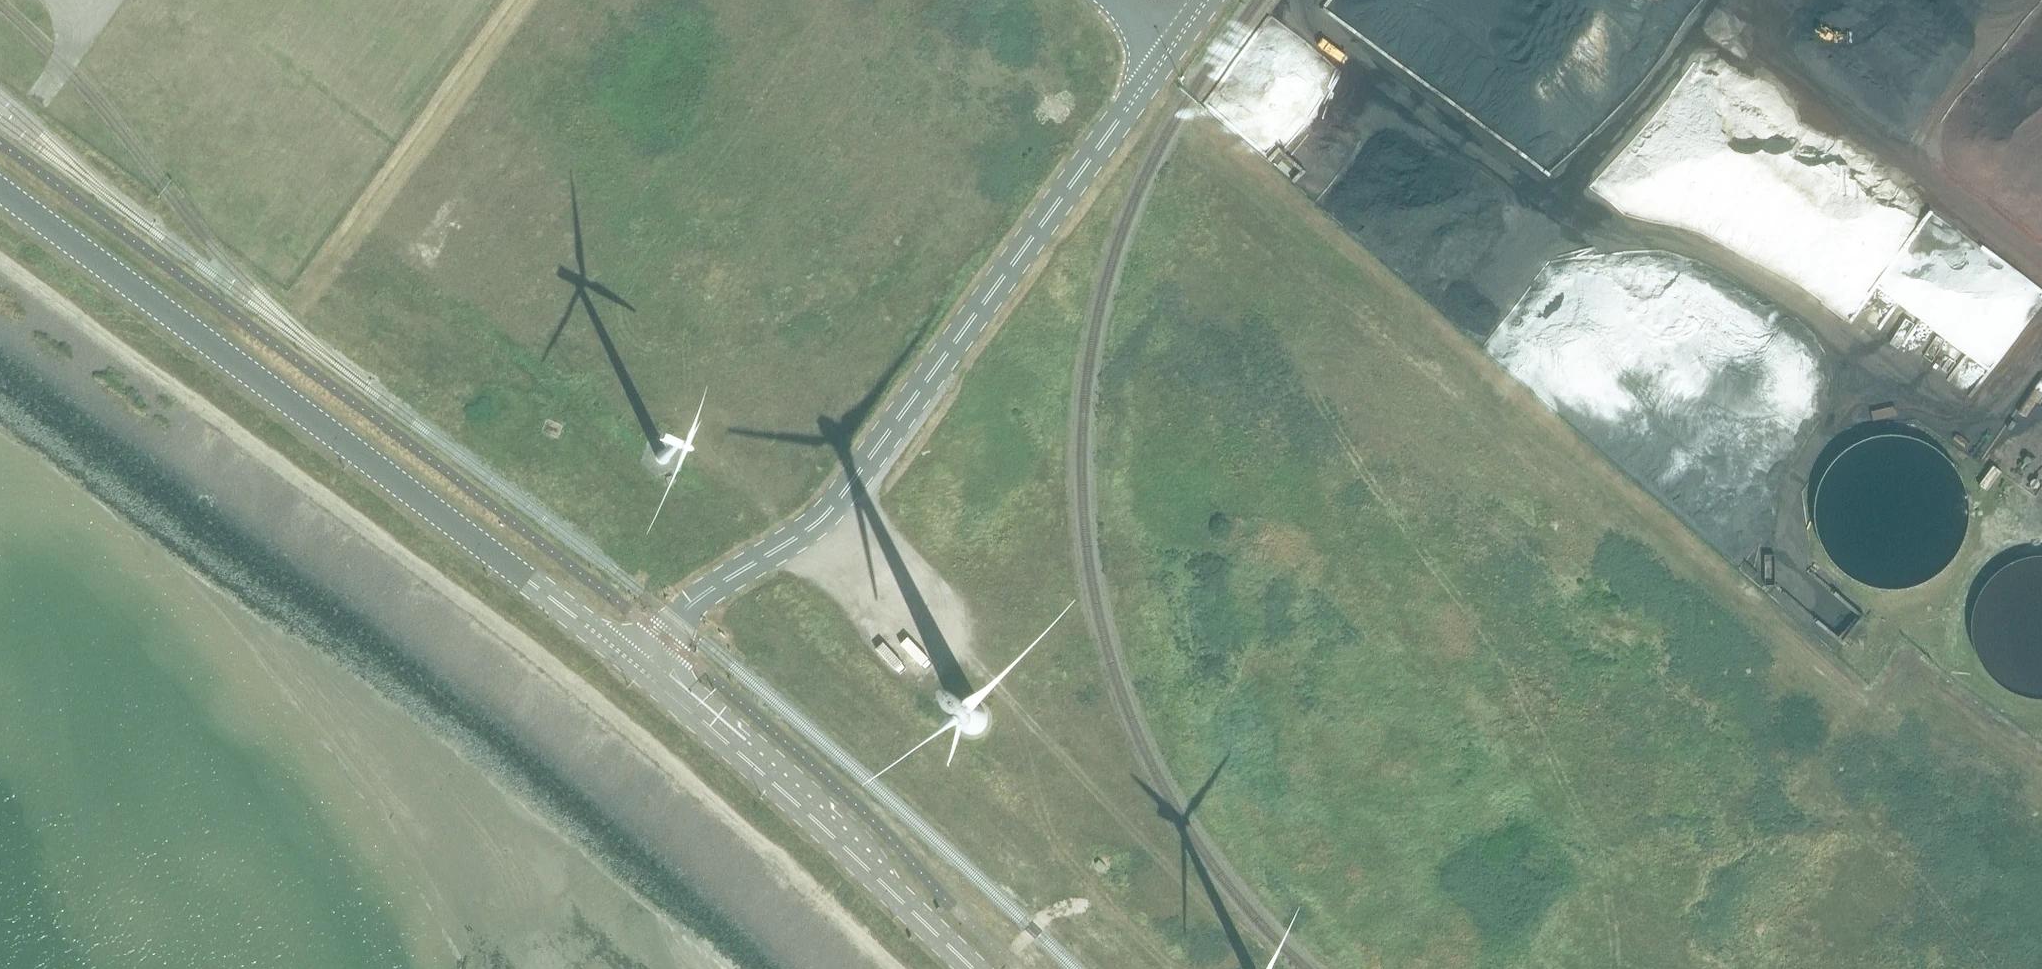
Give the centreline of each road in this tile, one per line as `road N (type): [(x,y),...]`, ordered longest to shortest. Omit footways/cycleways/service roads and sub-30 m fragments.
road 1 (unclassified): [(643,670),(695,599),(815,526),(843,495),(1176,47)]
road 2 (unclassified): [(643,670),(0,185)]
road 3 (unclassified): [(976,968),(643,670)]

